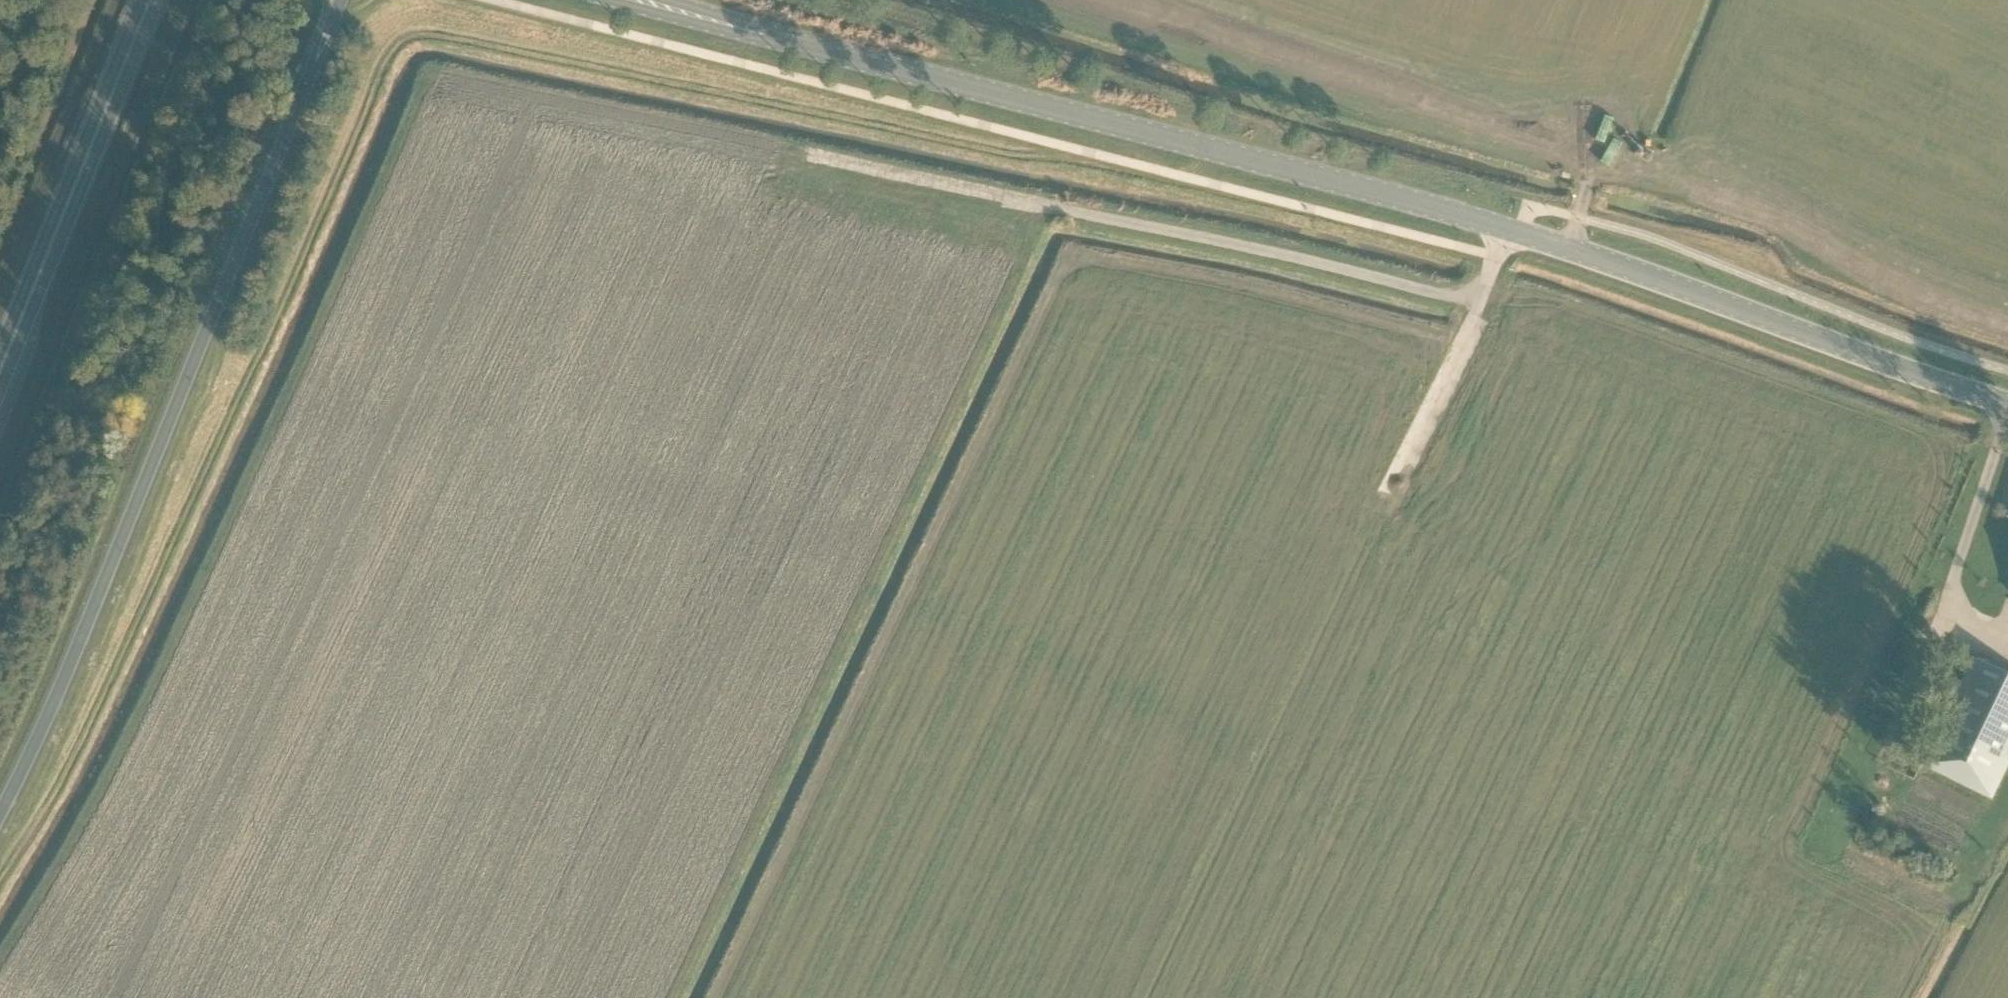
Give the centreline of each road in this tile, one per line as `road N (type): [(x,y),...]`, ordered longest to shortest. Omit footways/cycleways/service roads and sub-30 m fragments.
road 1 (secondary): [(2007,403),(1515,230),(638,0)]
road 2 (trunk): [(0,815),(71,660),(341,0)]
road 3 (trunk): [(0,369),(151,0)]

